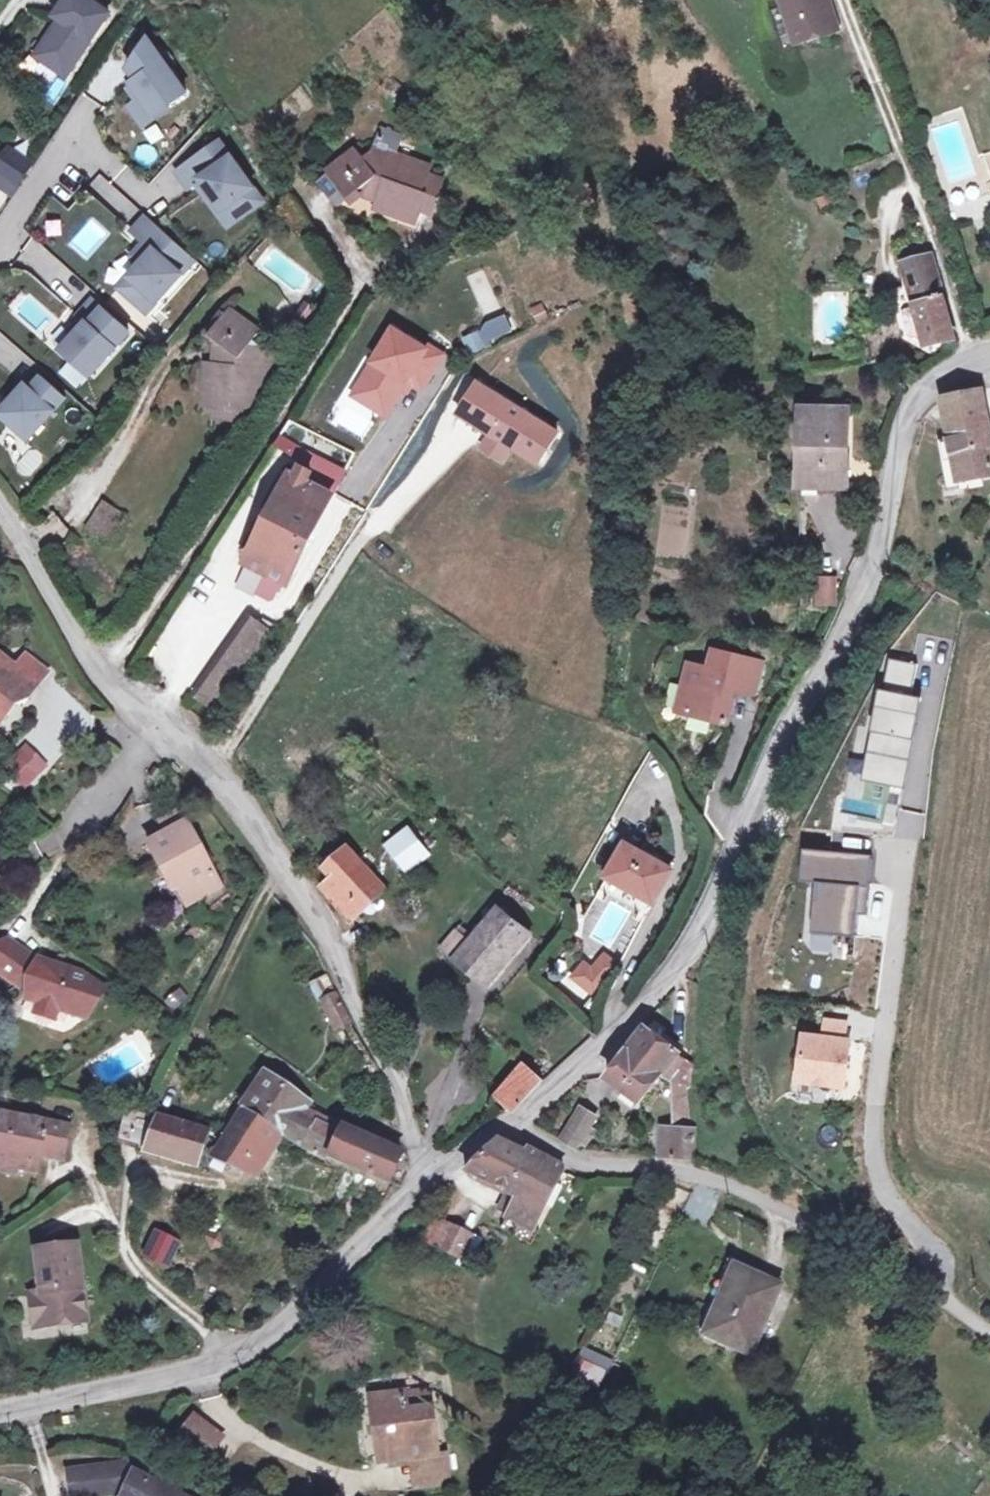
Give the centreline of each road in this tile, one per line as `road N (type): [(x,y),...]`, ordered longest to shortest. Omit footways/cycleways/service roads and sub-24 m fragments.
road 1 (unclassified): [(518,1123),(639,1005),(703,929),(775,763),(871,577),(914,415),(947,374),(989,357)]
road 2 (residential): [(0,503),(106,684),(146,725),(199,755),(336,939),(399,1085),(411,1148),(433,1174)]
road 3 (residential): [(518,1123),(575,1157),(703,1173),(901,1256),(989,1330)]
road 4 (unclassified): [(0,1412),(207,1368),(267,1341),(433,1174)]

